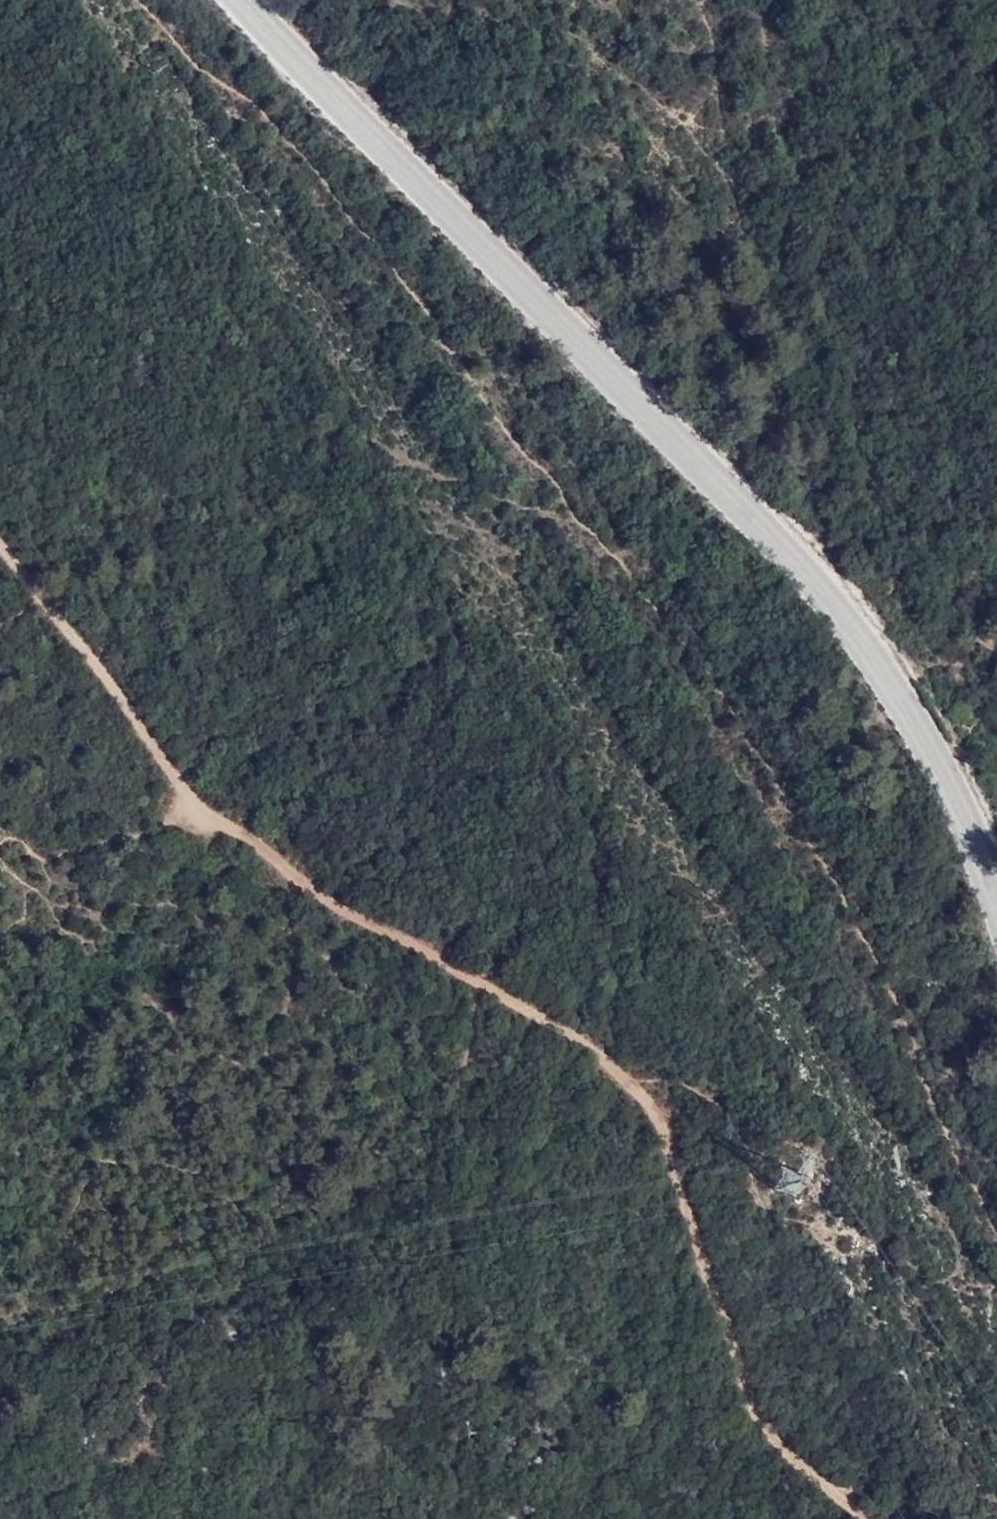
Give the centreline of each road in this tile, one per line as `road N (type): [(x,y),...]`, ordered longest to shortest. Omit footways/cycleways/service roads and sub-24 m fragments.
road 1 (track): [(862,1518),(782,1447),(745,1382),(653,1103),(589,1044),(363,919),(202,811),(0,546)]
road 2 (tertiary): [(996,848),(957,763),(873,636),(240,0)]

